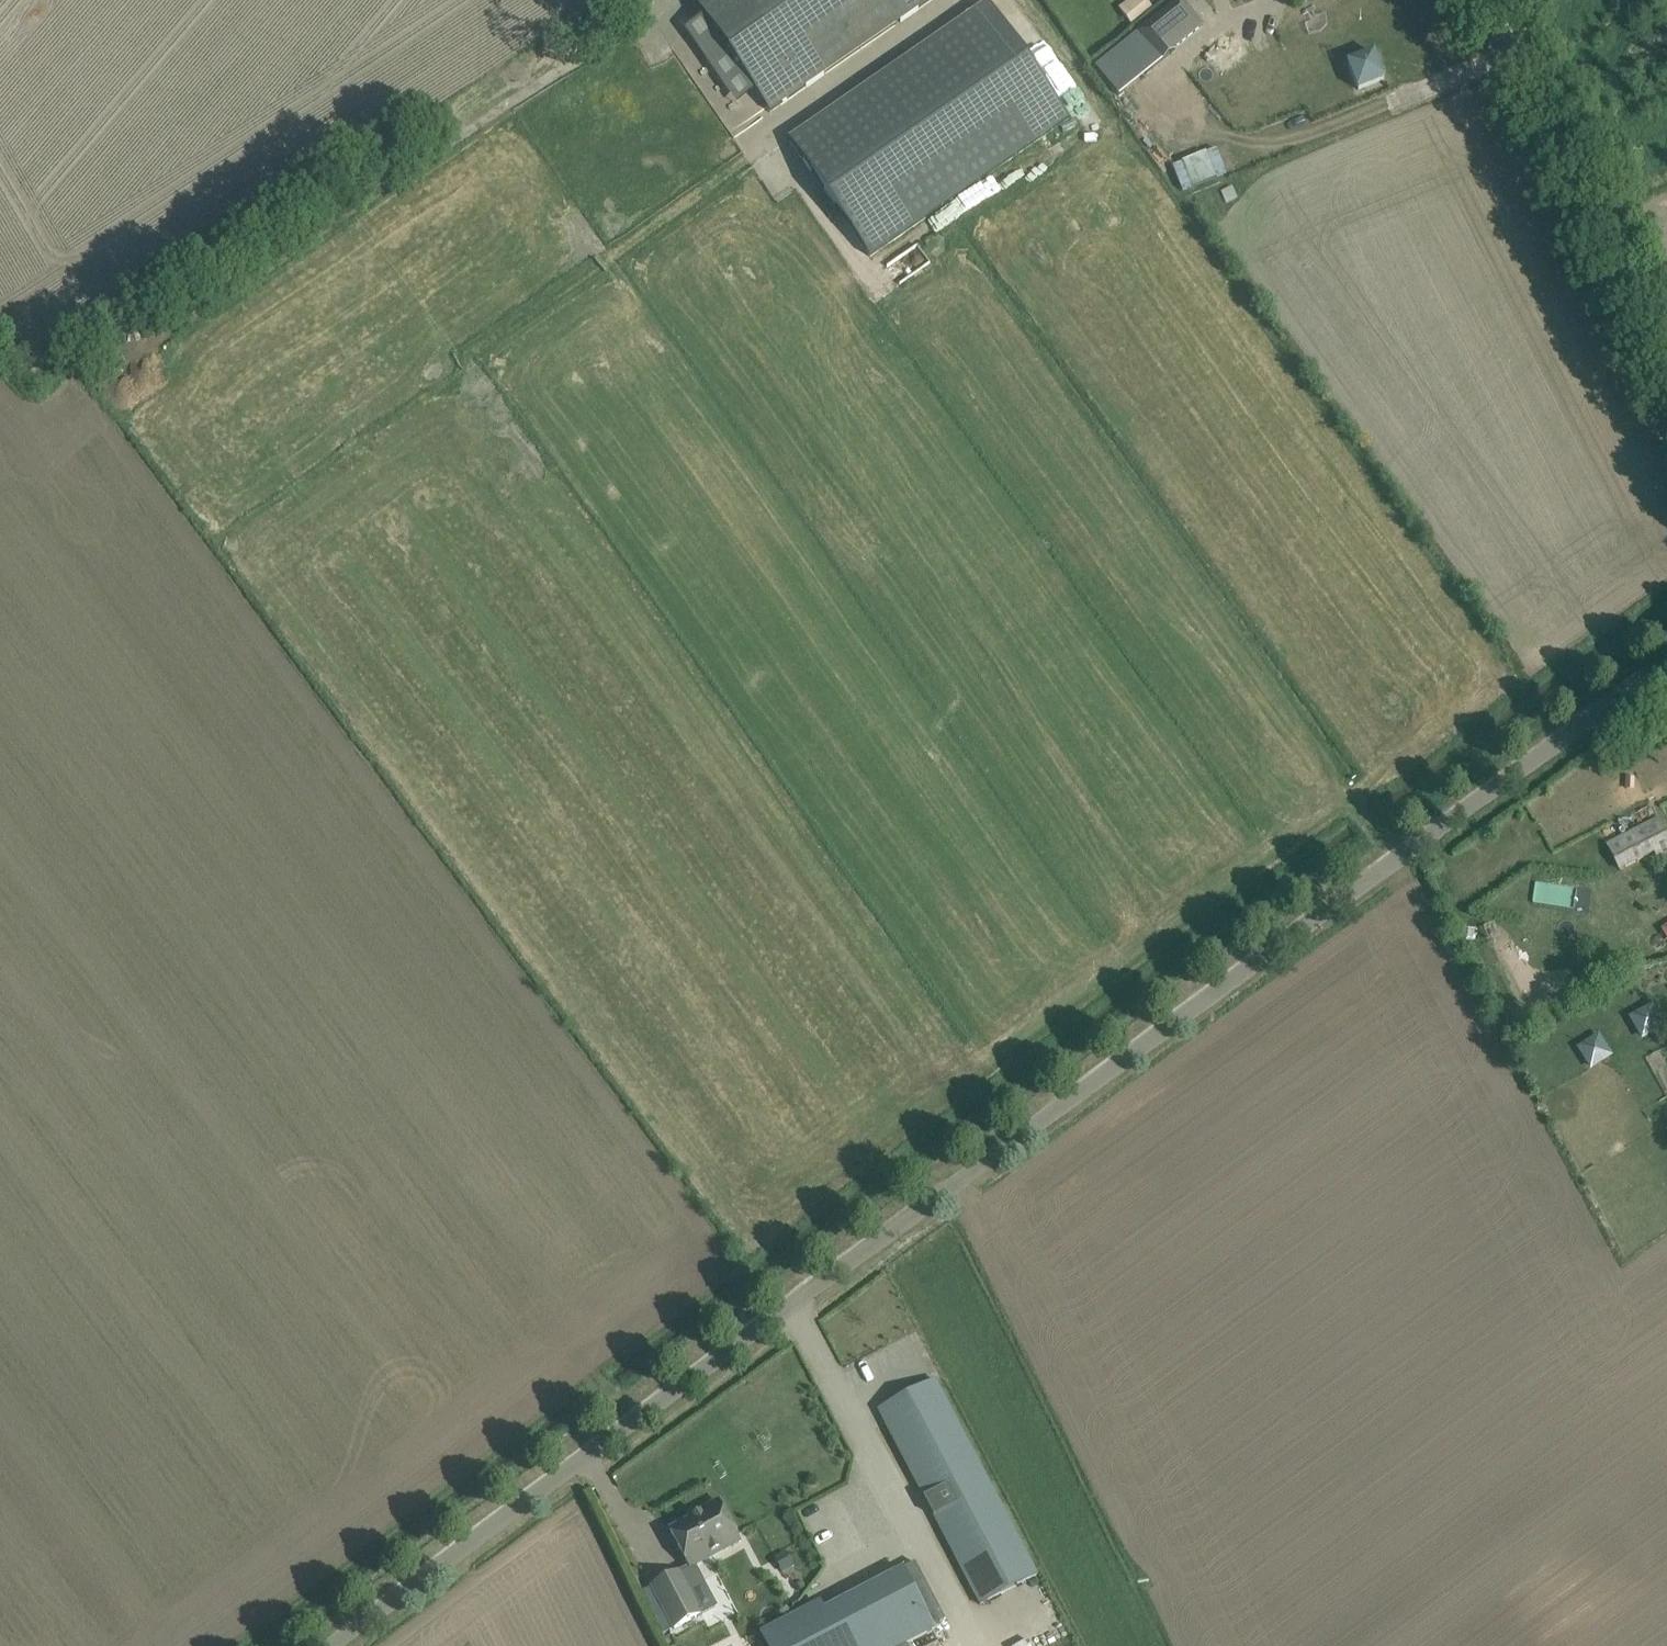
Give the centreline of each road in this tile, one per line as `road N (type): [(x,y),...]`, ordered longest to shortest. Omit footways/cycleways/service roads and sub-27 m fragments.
road 1 (unclassified): [(325,1645),(1666,663)]
road 2 (track): [(652,7),(104,369)]
road 3 (unclassified): [(1666,388),(1473,0)]

